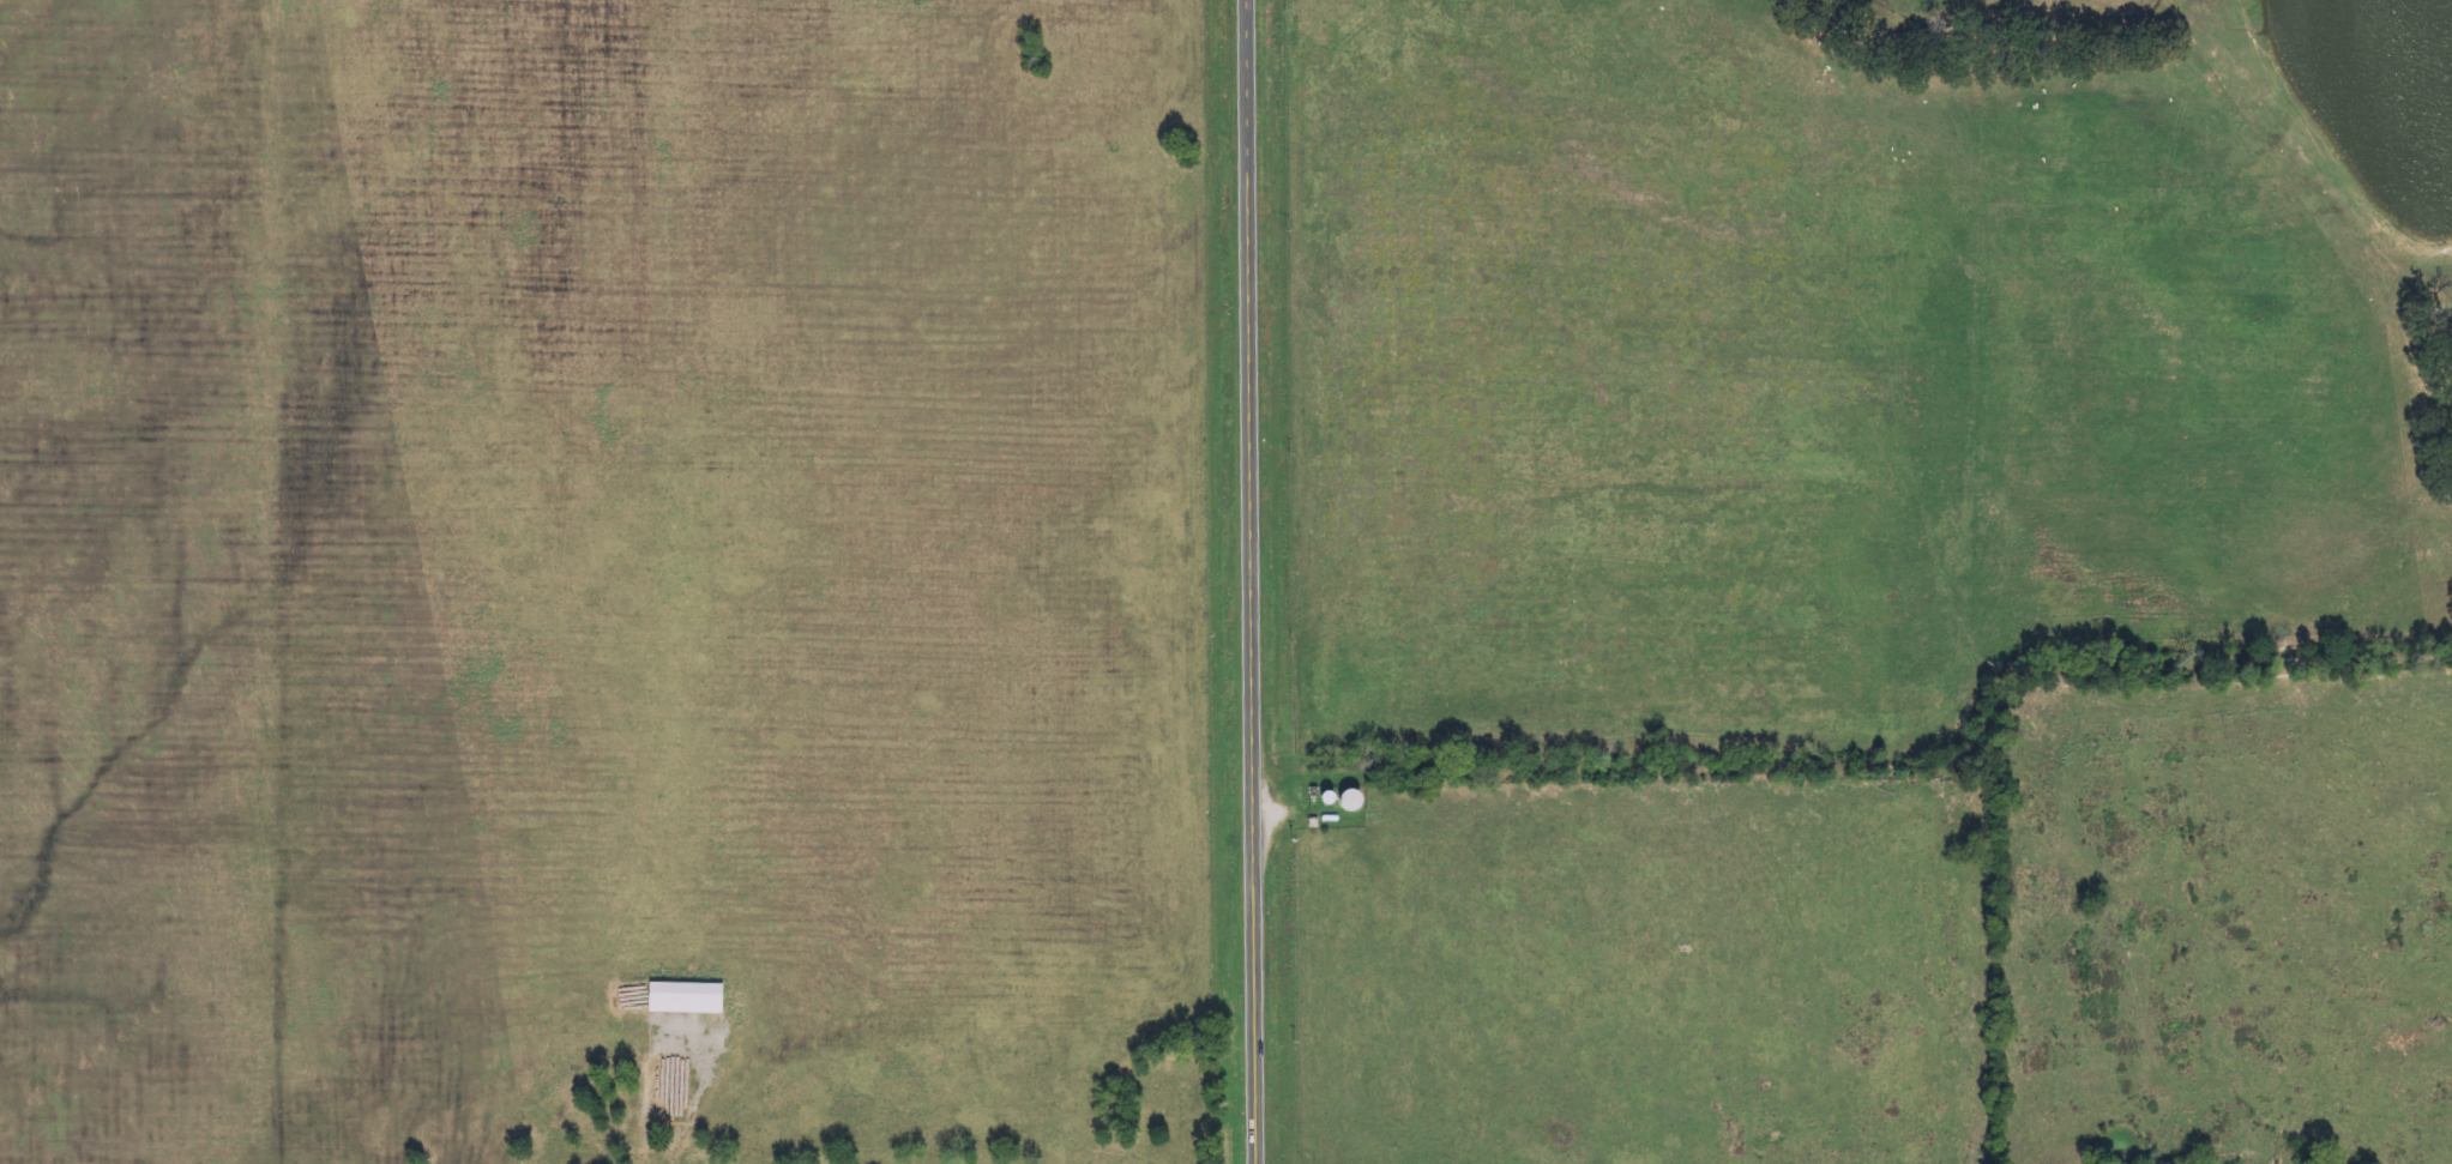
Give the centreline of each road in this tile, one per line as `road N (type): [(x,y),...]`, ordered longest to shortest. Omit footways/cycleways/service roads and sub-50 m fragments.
road 1 (secondary): [(1247,0),(1256,1163)]

